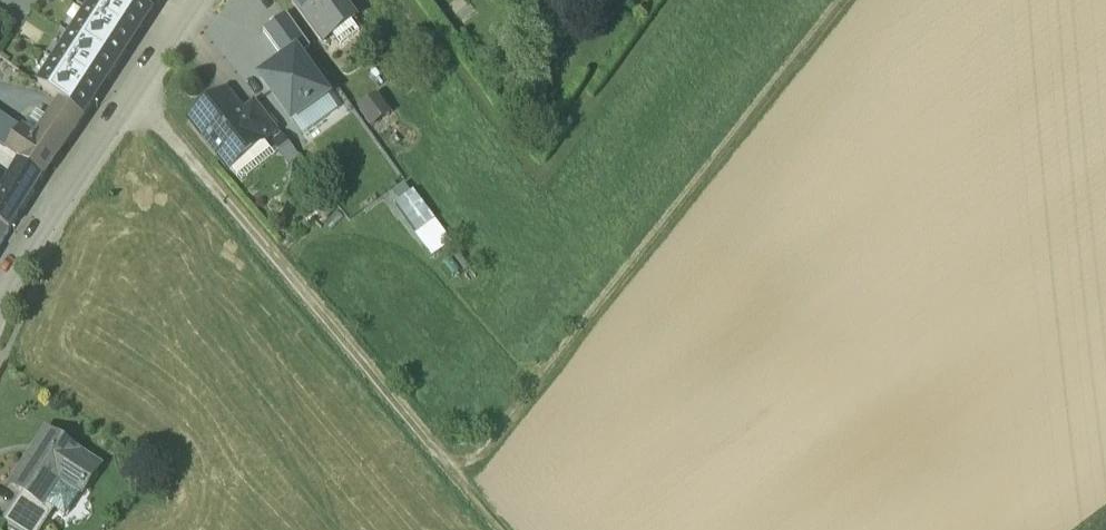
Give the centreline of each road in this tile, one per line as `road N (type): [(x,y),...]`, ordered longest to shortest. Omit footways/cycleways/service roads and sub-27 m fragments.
road 1 (track): [(849,0),(468,484),(131,97)]
road 2 (unclassified): [(203,0),(65,199),(0,325)]

